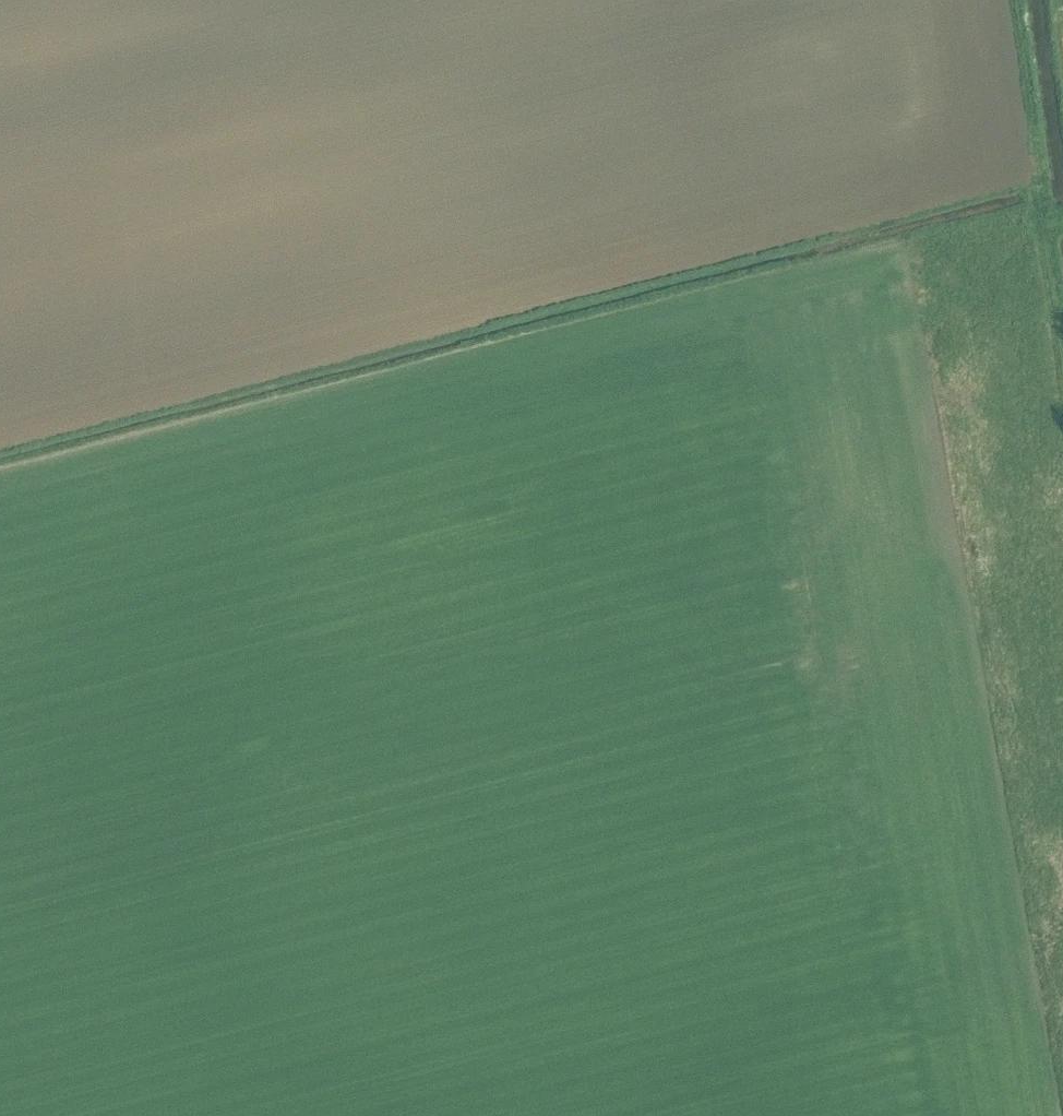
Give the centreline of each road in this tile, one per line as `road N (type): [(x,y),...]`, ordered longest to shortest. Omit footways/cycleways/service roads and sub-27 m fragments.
road 1 (track): [(1020,0),(1062,324)]

